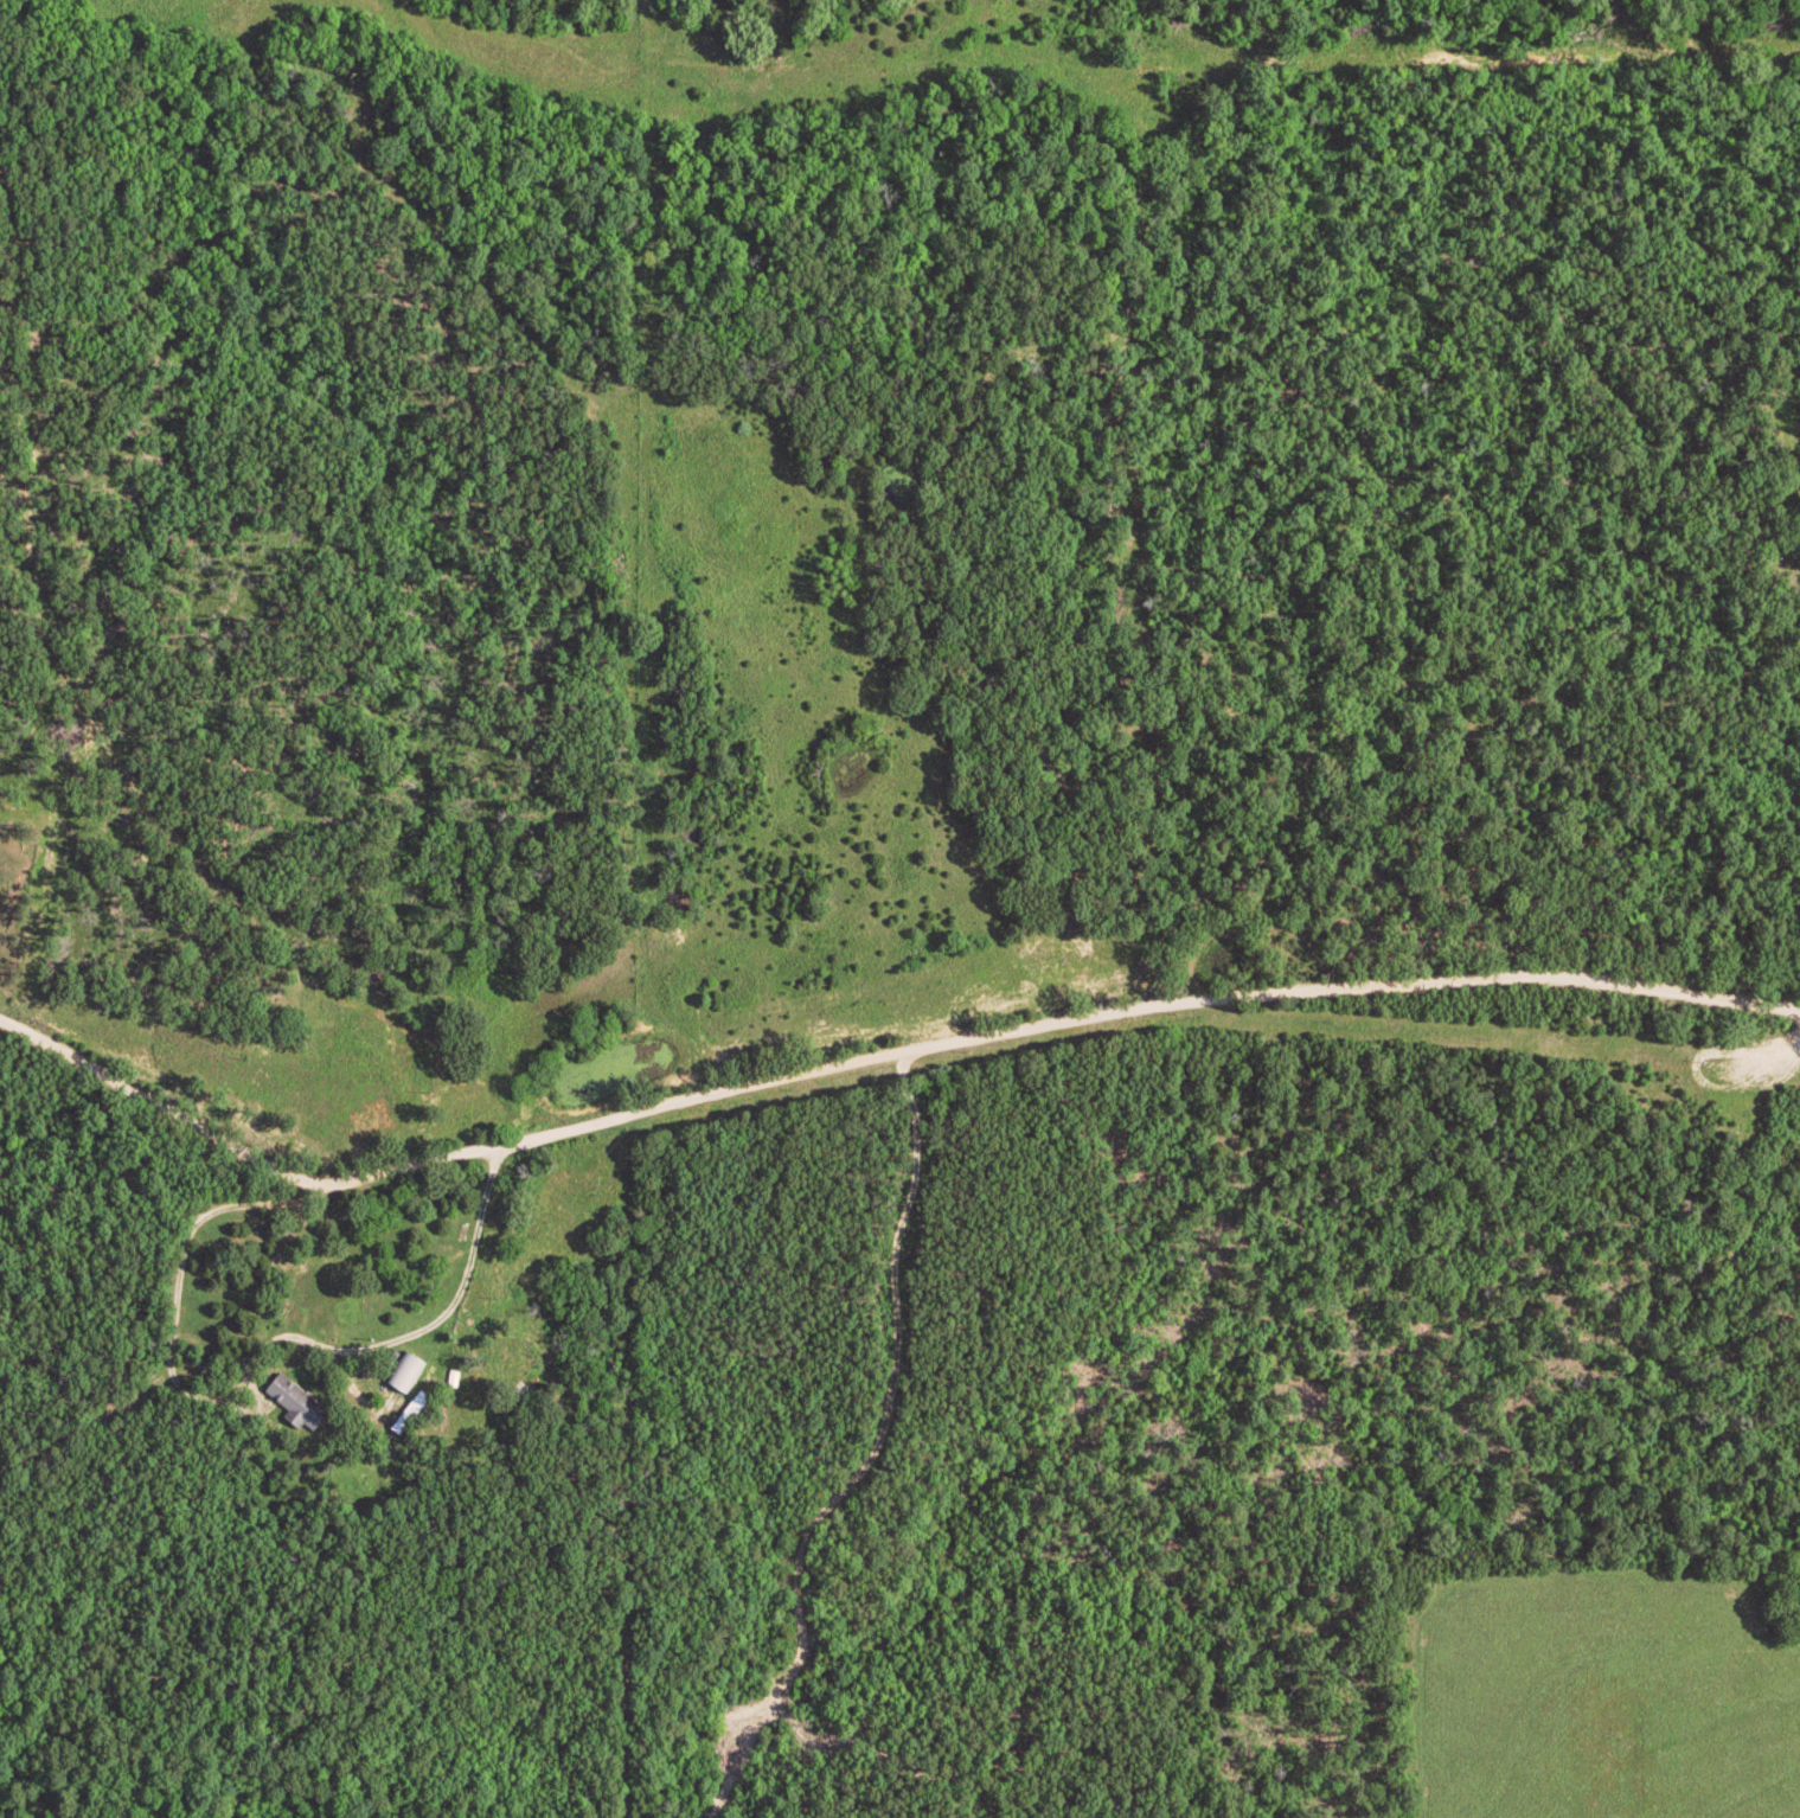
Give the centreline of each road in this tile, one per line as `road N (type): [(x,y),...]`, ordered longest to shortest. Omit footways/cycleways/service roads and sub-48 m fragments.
road 1 (residential): [(1799,1011),(1620,985),(1492,979),(1209,997),(856,1058),(384,1171),(182,1112),(92,1077),(0,1025)]
road 2 (residential): [(0,1468),(132,1396),(155,1356),(173,1231),(188,1205),(384,1171)]

